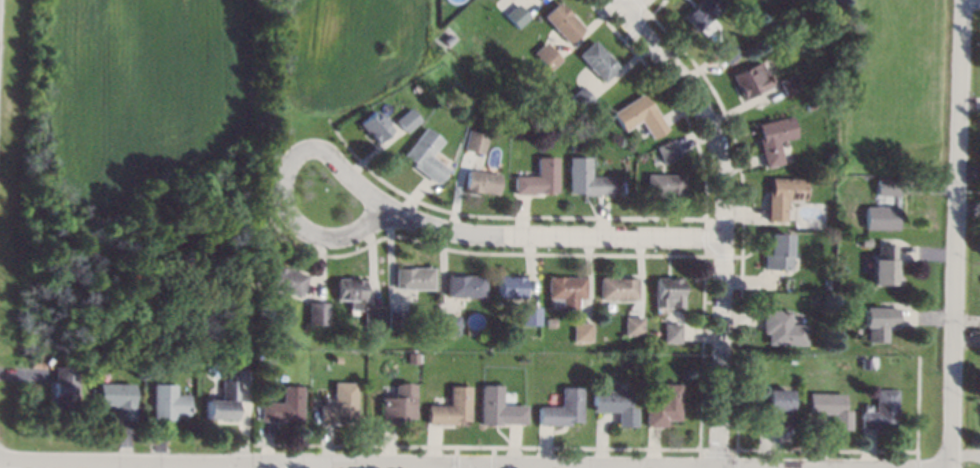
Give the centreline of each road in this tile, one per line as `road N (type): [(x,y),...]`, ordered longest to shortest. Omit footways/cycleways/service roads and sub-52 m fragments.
road 1 (residential): [(624,12),(682,77),(708,119),(724,170),(719,467)]
road 2 (residential): [(964,0),(953,467)]
road 3 (residential): [(0,460),(344,467)]
road 4 (residential): [(388,208),(467,234),(722,234)]
road 5 (residential): [(388,208),(322,149),(294,153),(286,206),(300,228),(345,235),(388,208)]

